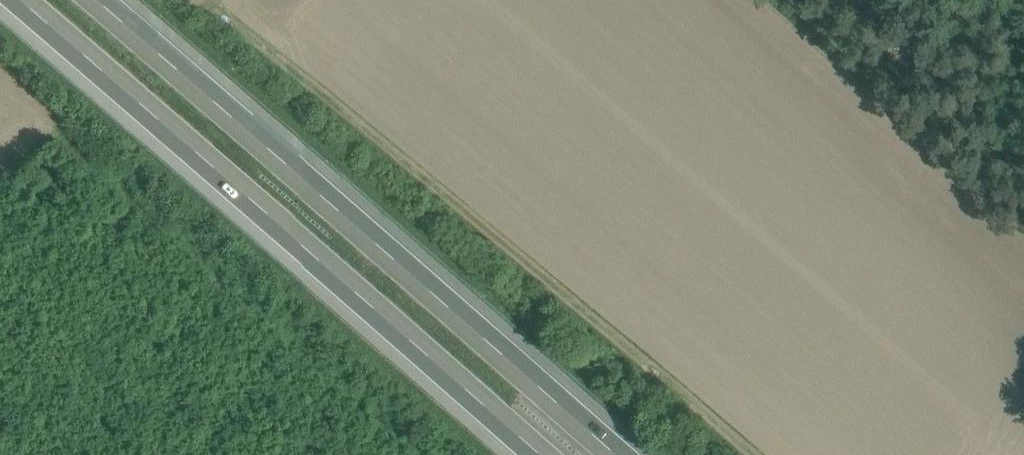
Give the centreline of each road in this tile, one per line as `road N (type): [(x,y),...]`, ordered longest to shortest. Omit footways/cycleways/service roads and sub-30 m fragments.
road 1 (track): [(751,454),(204,0)]
road 2 (motorway): [(29,0),(556,454)]
road 3 (motorway): [(625,454),(114,0)]

